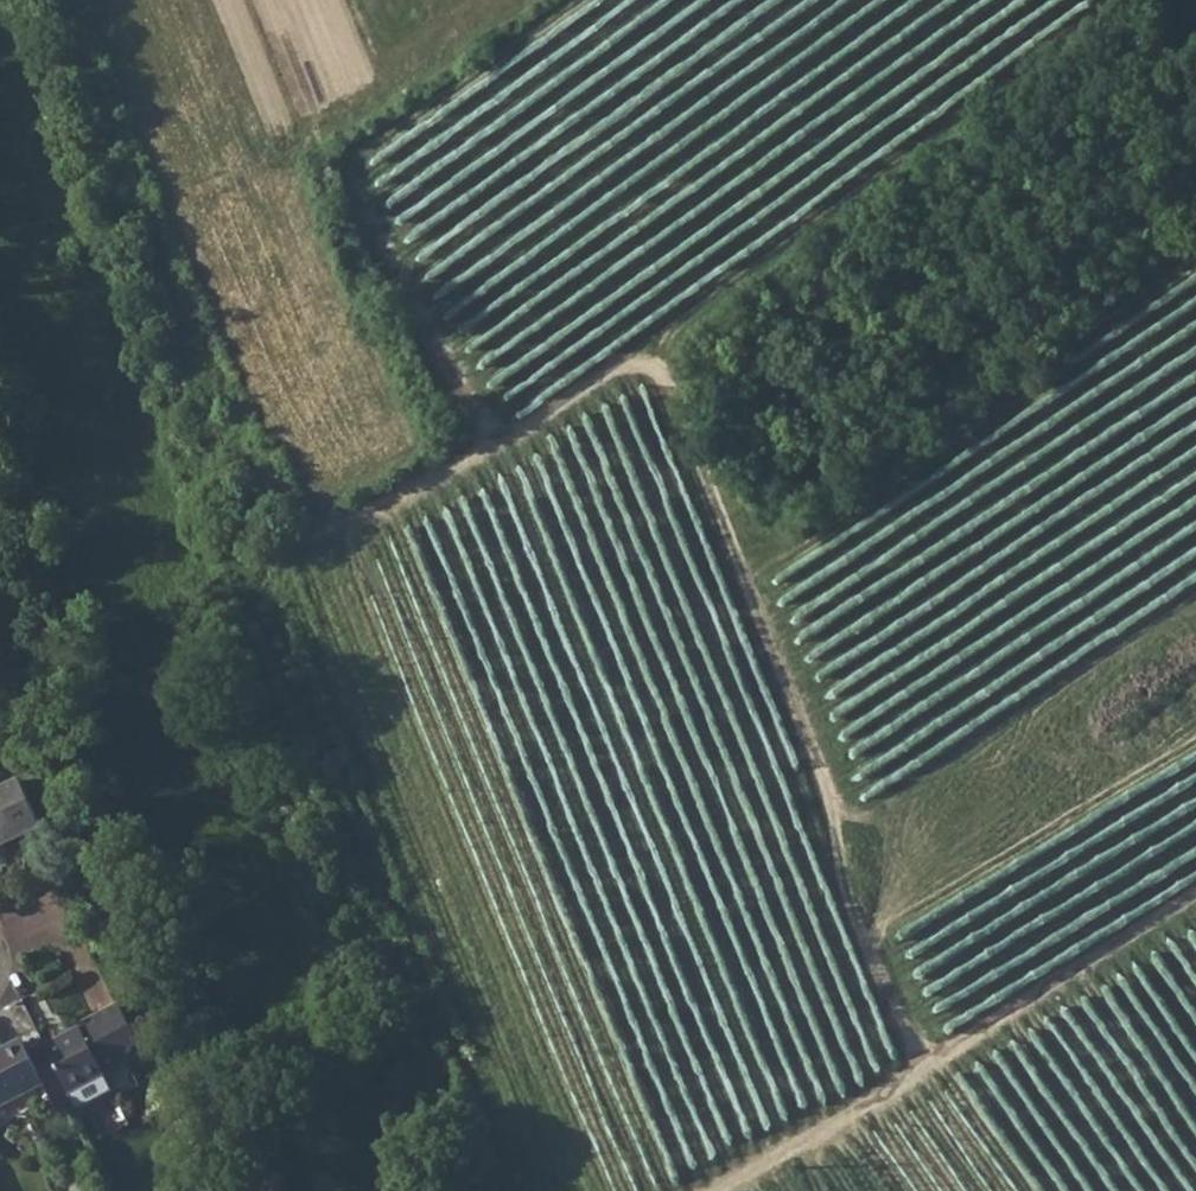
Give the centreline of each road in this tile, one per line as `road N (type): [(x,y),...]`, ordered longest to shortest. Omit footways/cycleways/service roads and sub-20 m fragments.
road 1 (track): [(714,1190),(1195,893)]
road 2 (track): [(1195,158),(1117,0)]

